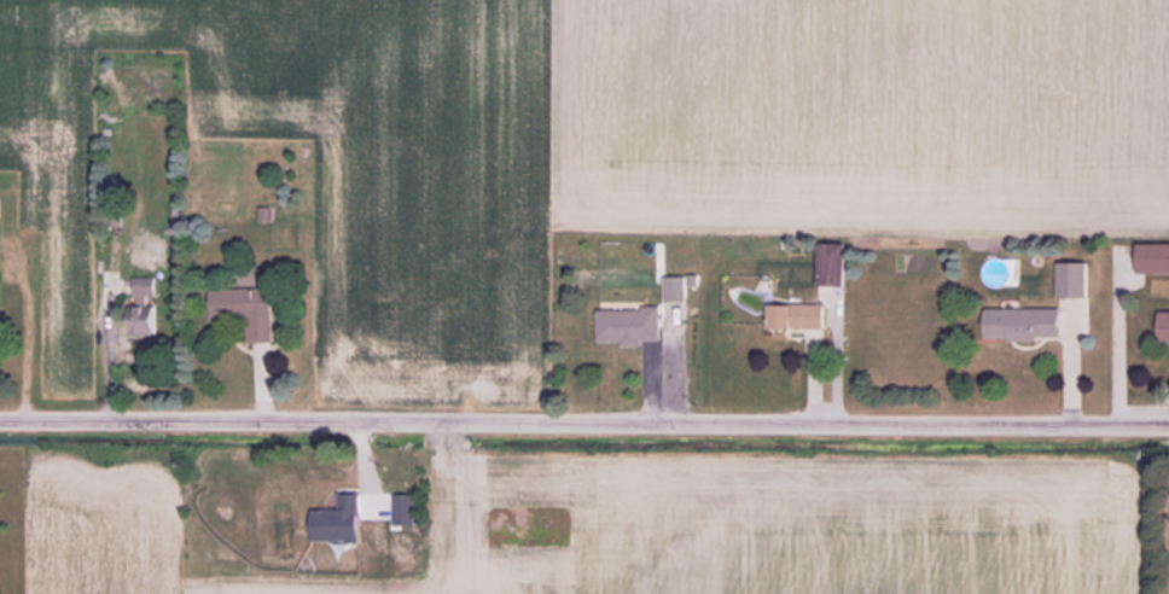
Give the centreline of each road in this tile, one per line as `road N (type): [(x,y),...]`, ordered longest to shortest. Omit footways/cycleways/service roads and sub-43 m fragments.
road 1 (residential): [(1168,418),(0,417)]

